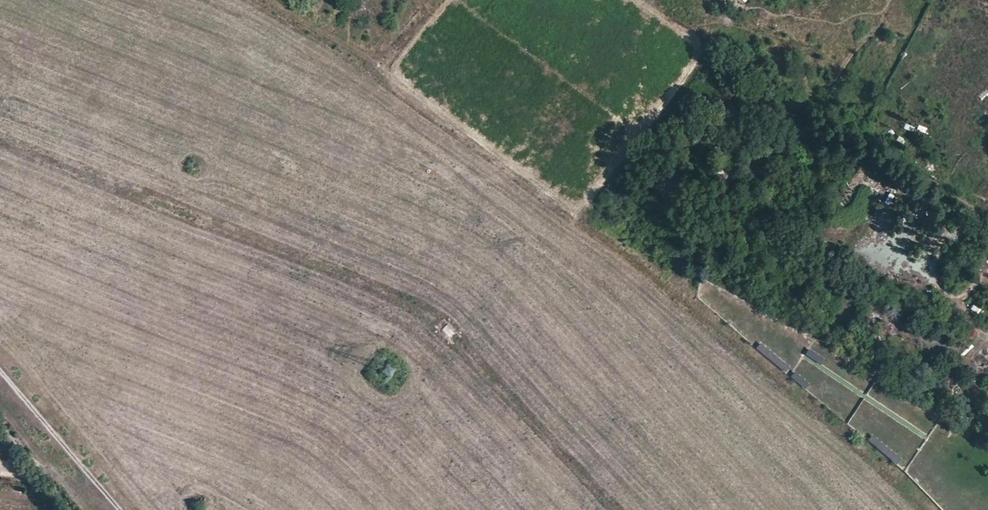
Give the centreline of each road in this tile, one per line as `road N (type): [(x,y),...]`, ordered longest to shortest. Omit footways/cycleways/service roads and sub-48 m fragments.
road 1 (track): [(116,509),(0,373)]

